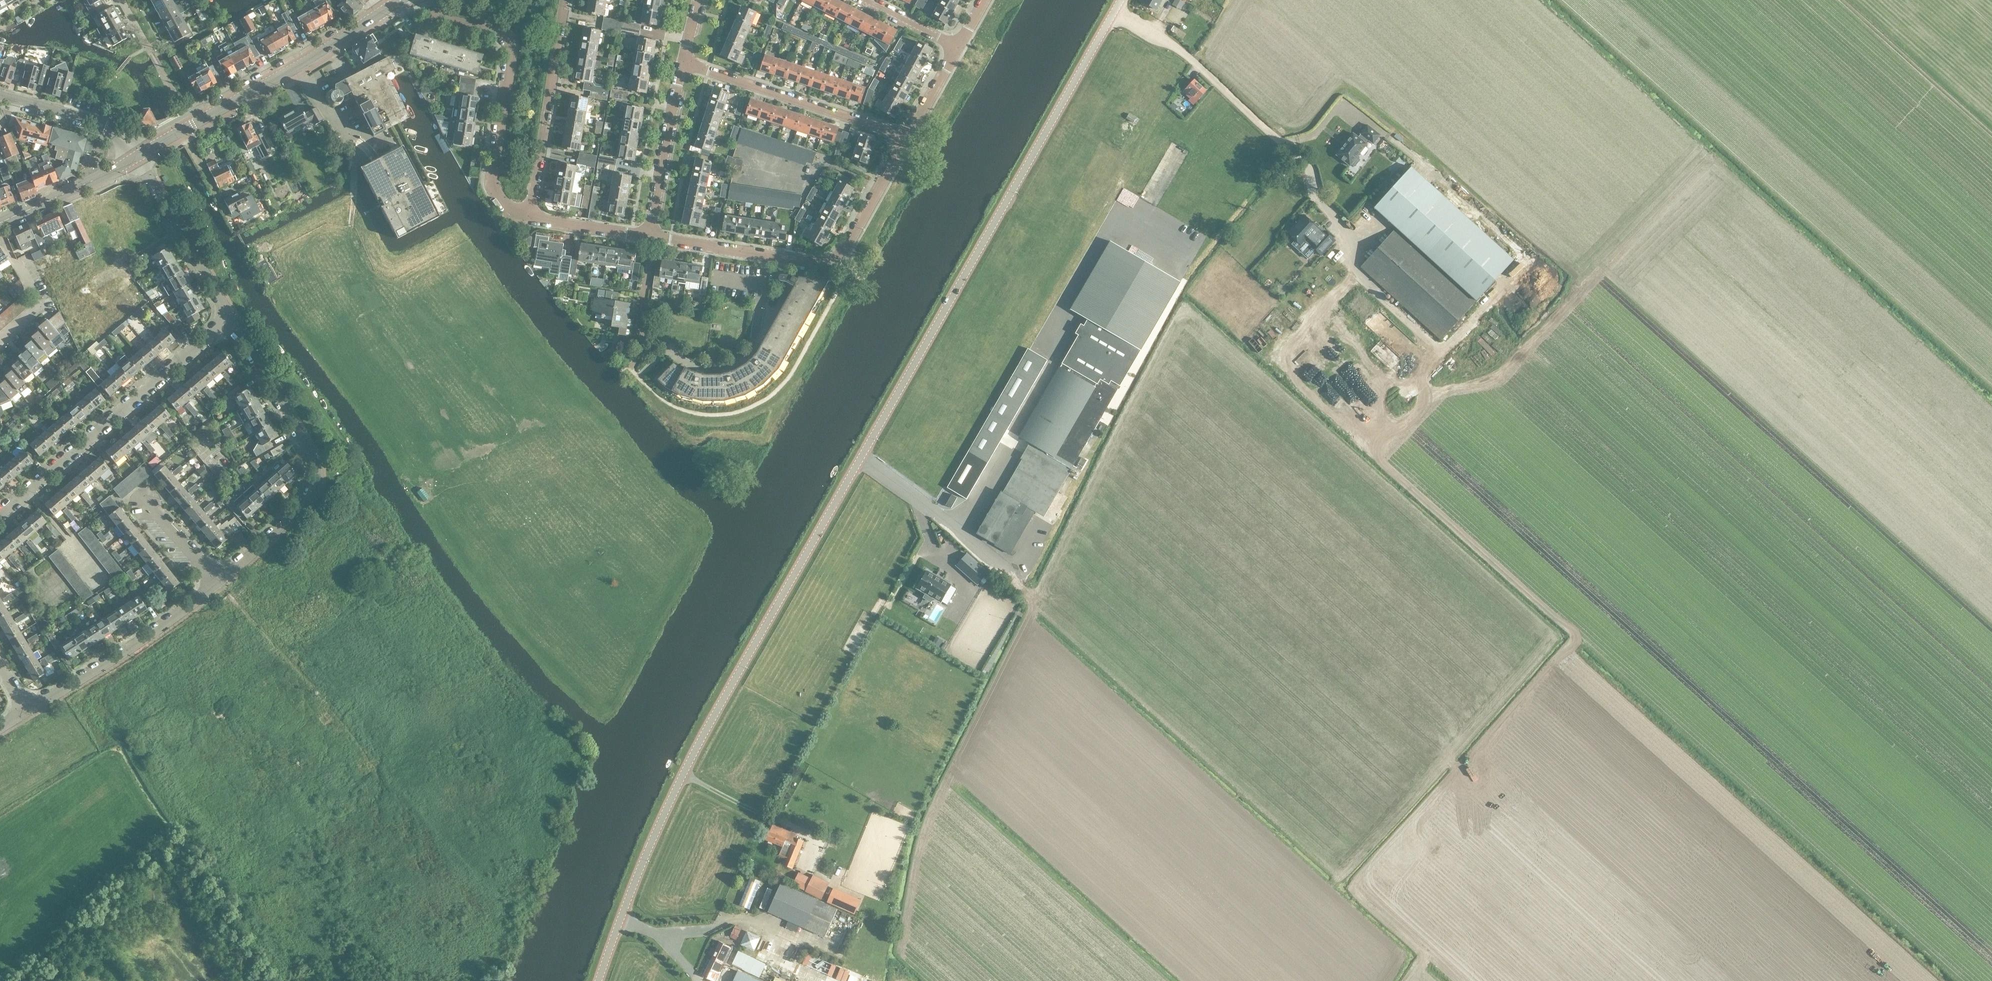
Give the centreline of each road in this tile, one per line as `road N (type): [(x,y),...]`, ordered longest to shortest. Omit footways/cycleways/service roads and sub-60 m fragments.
road 1 (tertiary): [(601,980),(685,777),(1122,0)]
road 2 (residential): [(215,587),(307,502),(318,470),(231,315)]
road 3 (residential): [(906,137),(831,261),(651,235)]
road 4 (residential): [(0,518),(231,315)]
road 5 (residential): [(530,216),(503,203),(494,178),(507,40),(447,23),(420,0)]
road 6 (tertiary): [(183,129),(385,11)]
road 7 (residential): [(906,137),(685,63)]
road 8 (residential): [(24,704),(95,672),(215,587)]
road 9 (residential): [(530,216),(566,0)]
road 10 (residential): [(231,315),(139,155)]
road 11 (residential): [(651,235),(685,63)]
road 12 (tertiary): [(0,223),(139,155)]
road 13 (tertiary): [(139,155),(106,128),(0,95)]
road 14 (residential): [(0,232),(42,302),(0,341)]
road 15 (residential): [(651,235),(530,216)]
road 16 (residential): [(215,587),(137,493)]

